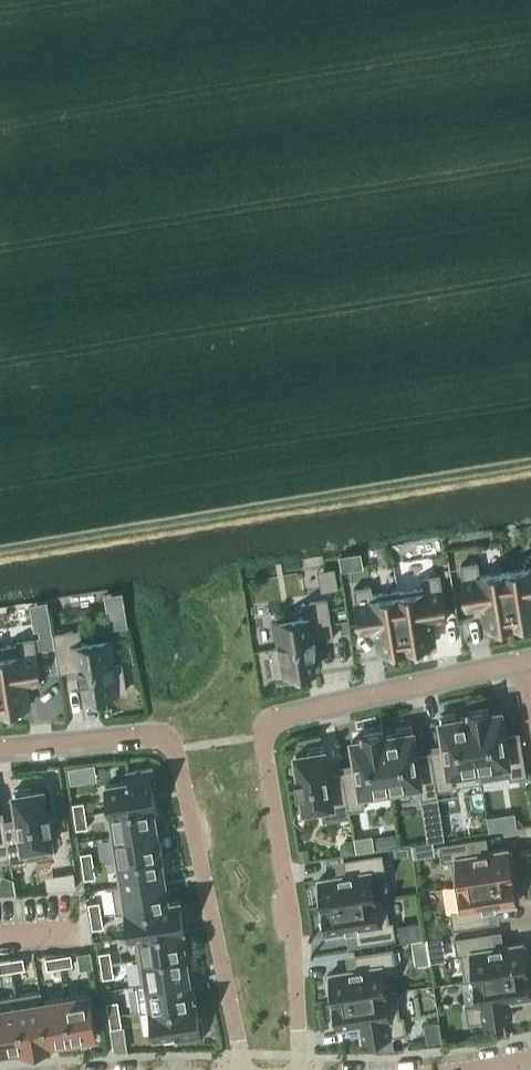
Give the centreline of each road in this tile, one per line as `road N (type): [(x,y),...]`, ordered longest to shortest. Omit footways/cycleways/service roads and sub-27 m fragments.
road 1 (residential): [(302,1069),(295,927),(268,727),(284,715),(530,659)]
road 2 (residential): [(0,750),(145,735),(167,741),(243,1069)]

